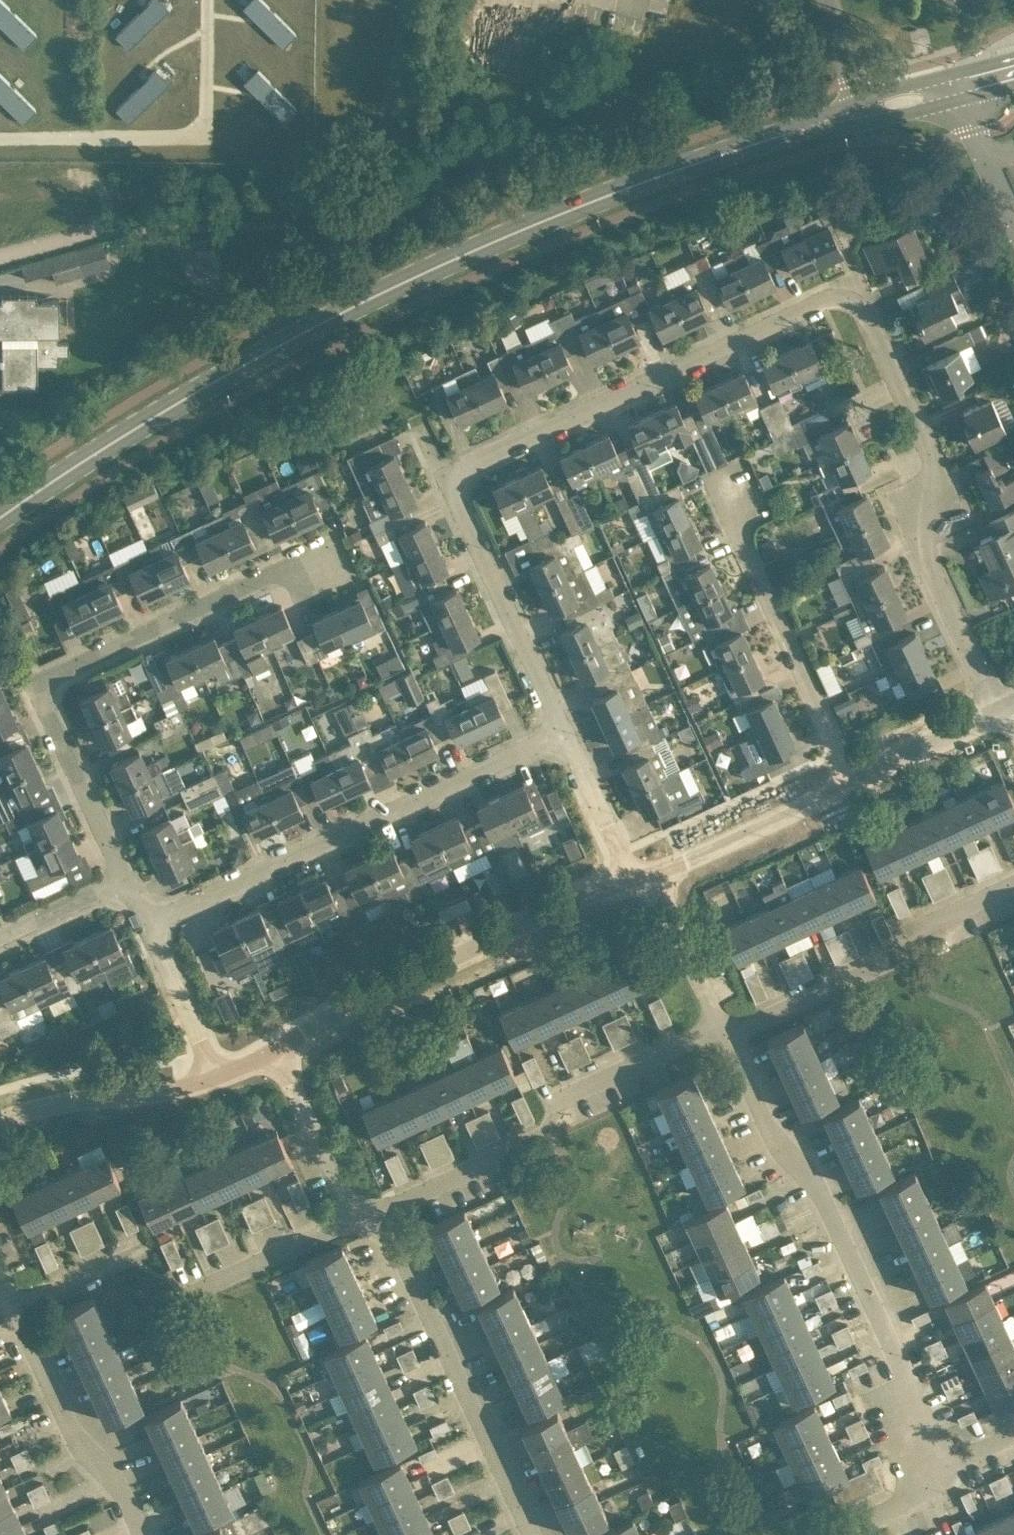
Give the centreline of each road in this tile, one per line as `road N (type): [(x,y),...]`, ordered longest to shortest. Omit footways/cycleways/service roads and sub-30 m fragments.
road 1 (residential): [(563,731),(446,476),(850,297),(862,308),(941,482),(910,522),(996,710)]
road 2 (tertiary): [(0,524),(131,430),(500,236),(858,109)]
road 3 (residential): [(126,878),(36,683),(311,556),(317,569)]
road 4 (residential): [(944,1462),(823,1199),(769,1126),(729,1032)]
road 5 (residential): [(147,922),(563,731)]
road 6 (unclassified): [(279,1043),(637,876)]
road 7 (residential): [(530,1534),(378,1212)]
road 8 (residential): [(851,778),(724,504),(730,498)]
road 9 (residential): [(142,1534),(121,1490),(77,1441),(13,1303)]
road 10 (unclassified): [(653,870),(851,778)]
road 11 (unclassified): [(0,1113),(44,1097),(213,1071)]
road 12 (residential): [(546,1103),(721,1023)]
road 13 (residential): [(729,1032),(904,953)]
road 14 (residential): [(354,1219),(279,1043)]
road 15 (residential): [(184,1296),(354,1219)]
road 16 (residential): [(378,1212),(538,1136)]
road 17 (residential): [(721,1023),(653,870)]
road 18 (residential): [(213,1071),(147,922)]
road 19 (residential): [(637,876),(563,731)]
road 20 (unclassified): [(851,778),(996,710)]
road 21 (tertiary): [(858,109),(1013,71)]
road 22 (residential): [(0,937),(126,878)]
road 23 (residential): [(13,1303),(42,1298),(134,1257)]

